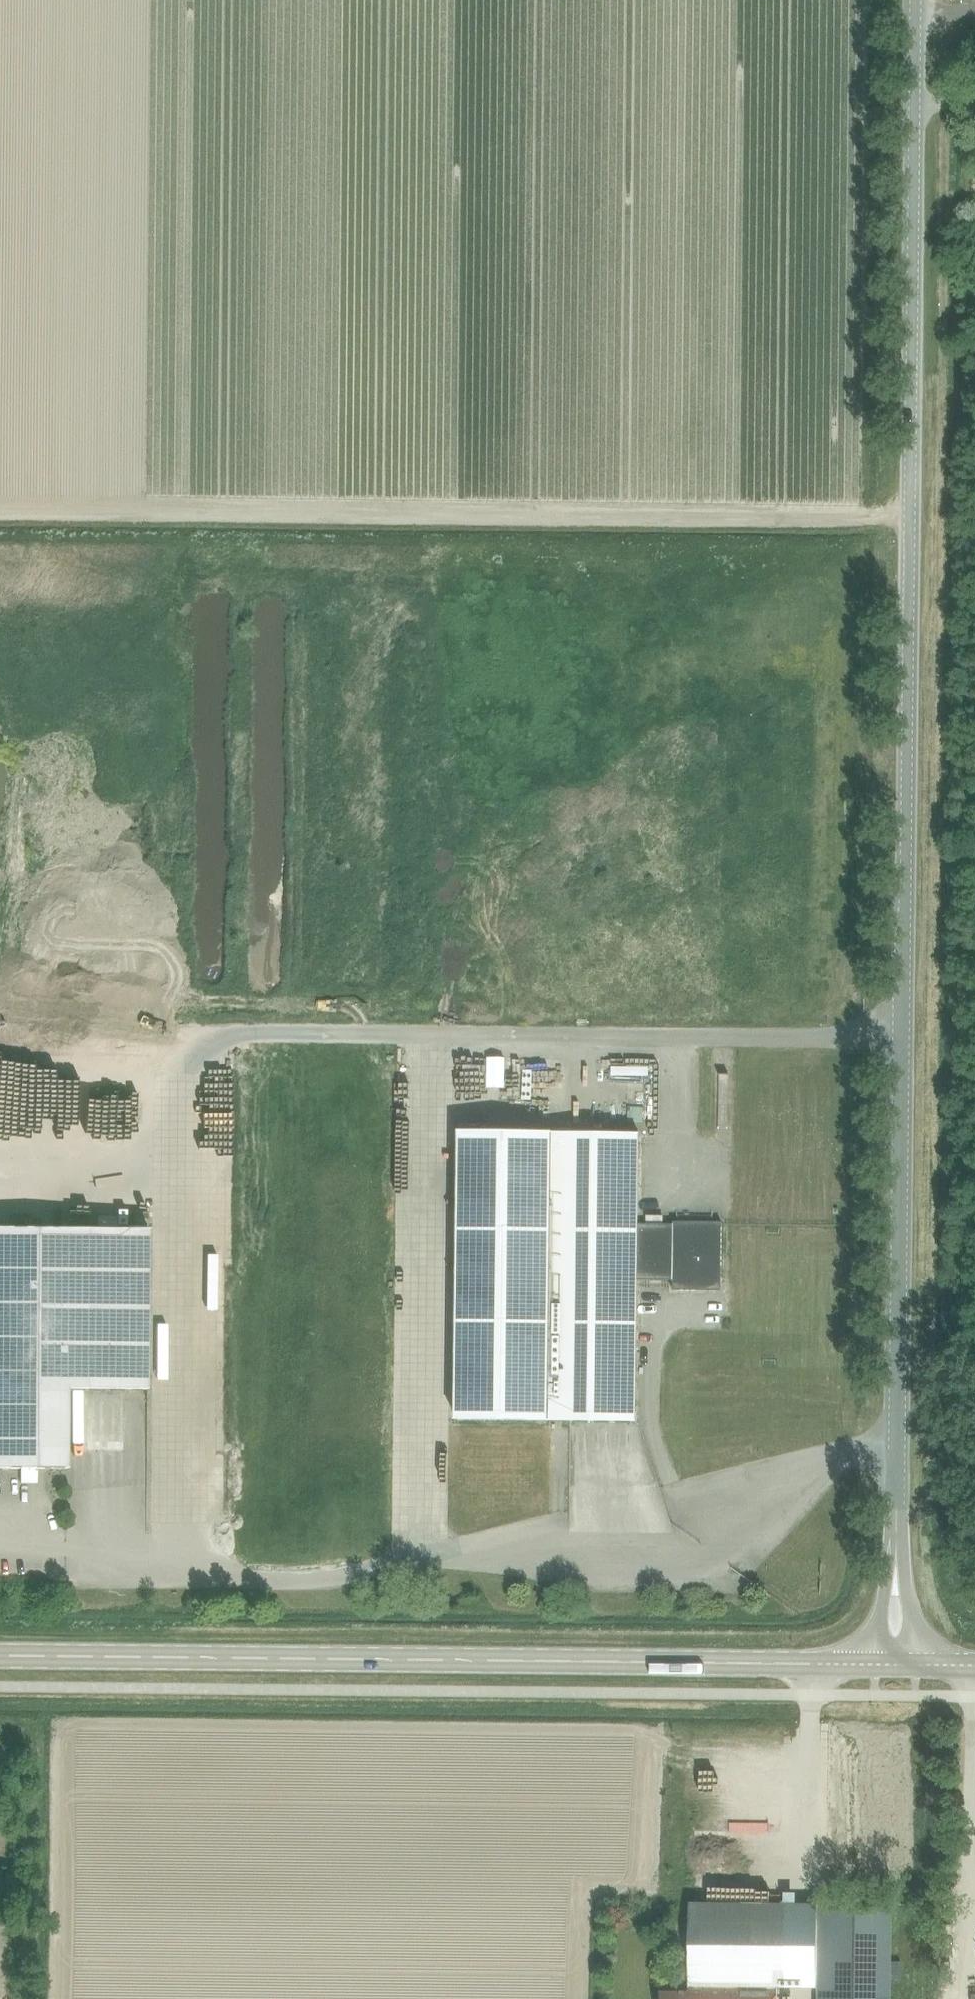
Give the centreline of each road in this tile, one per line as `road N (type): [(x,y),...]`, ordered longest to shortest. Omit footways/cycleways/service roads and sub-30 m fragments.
road 1 (unclassified): [(895,1564),(915,0)]
road 2 (secondary): [(0,1656),(874,1665)]

